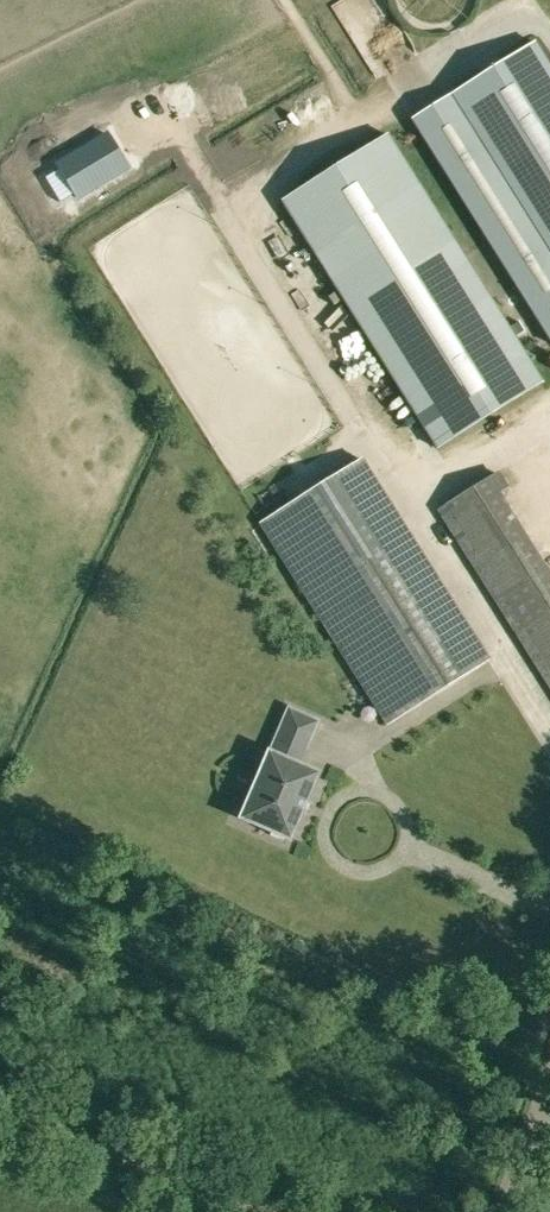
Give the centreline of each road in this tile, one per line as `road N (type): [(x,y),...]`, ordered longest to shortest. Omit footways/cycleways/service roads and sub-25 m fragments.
road 1 (track): [(267,1211),(0,1102)]
road 2 (unclassified): [(501,1211),(549,1087)]

